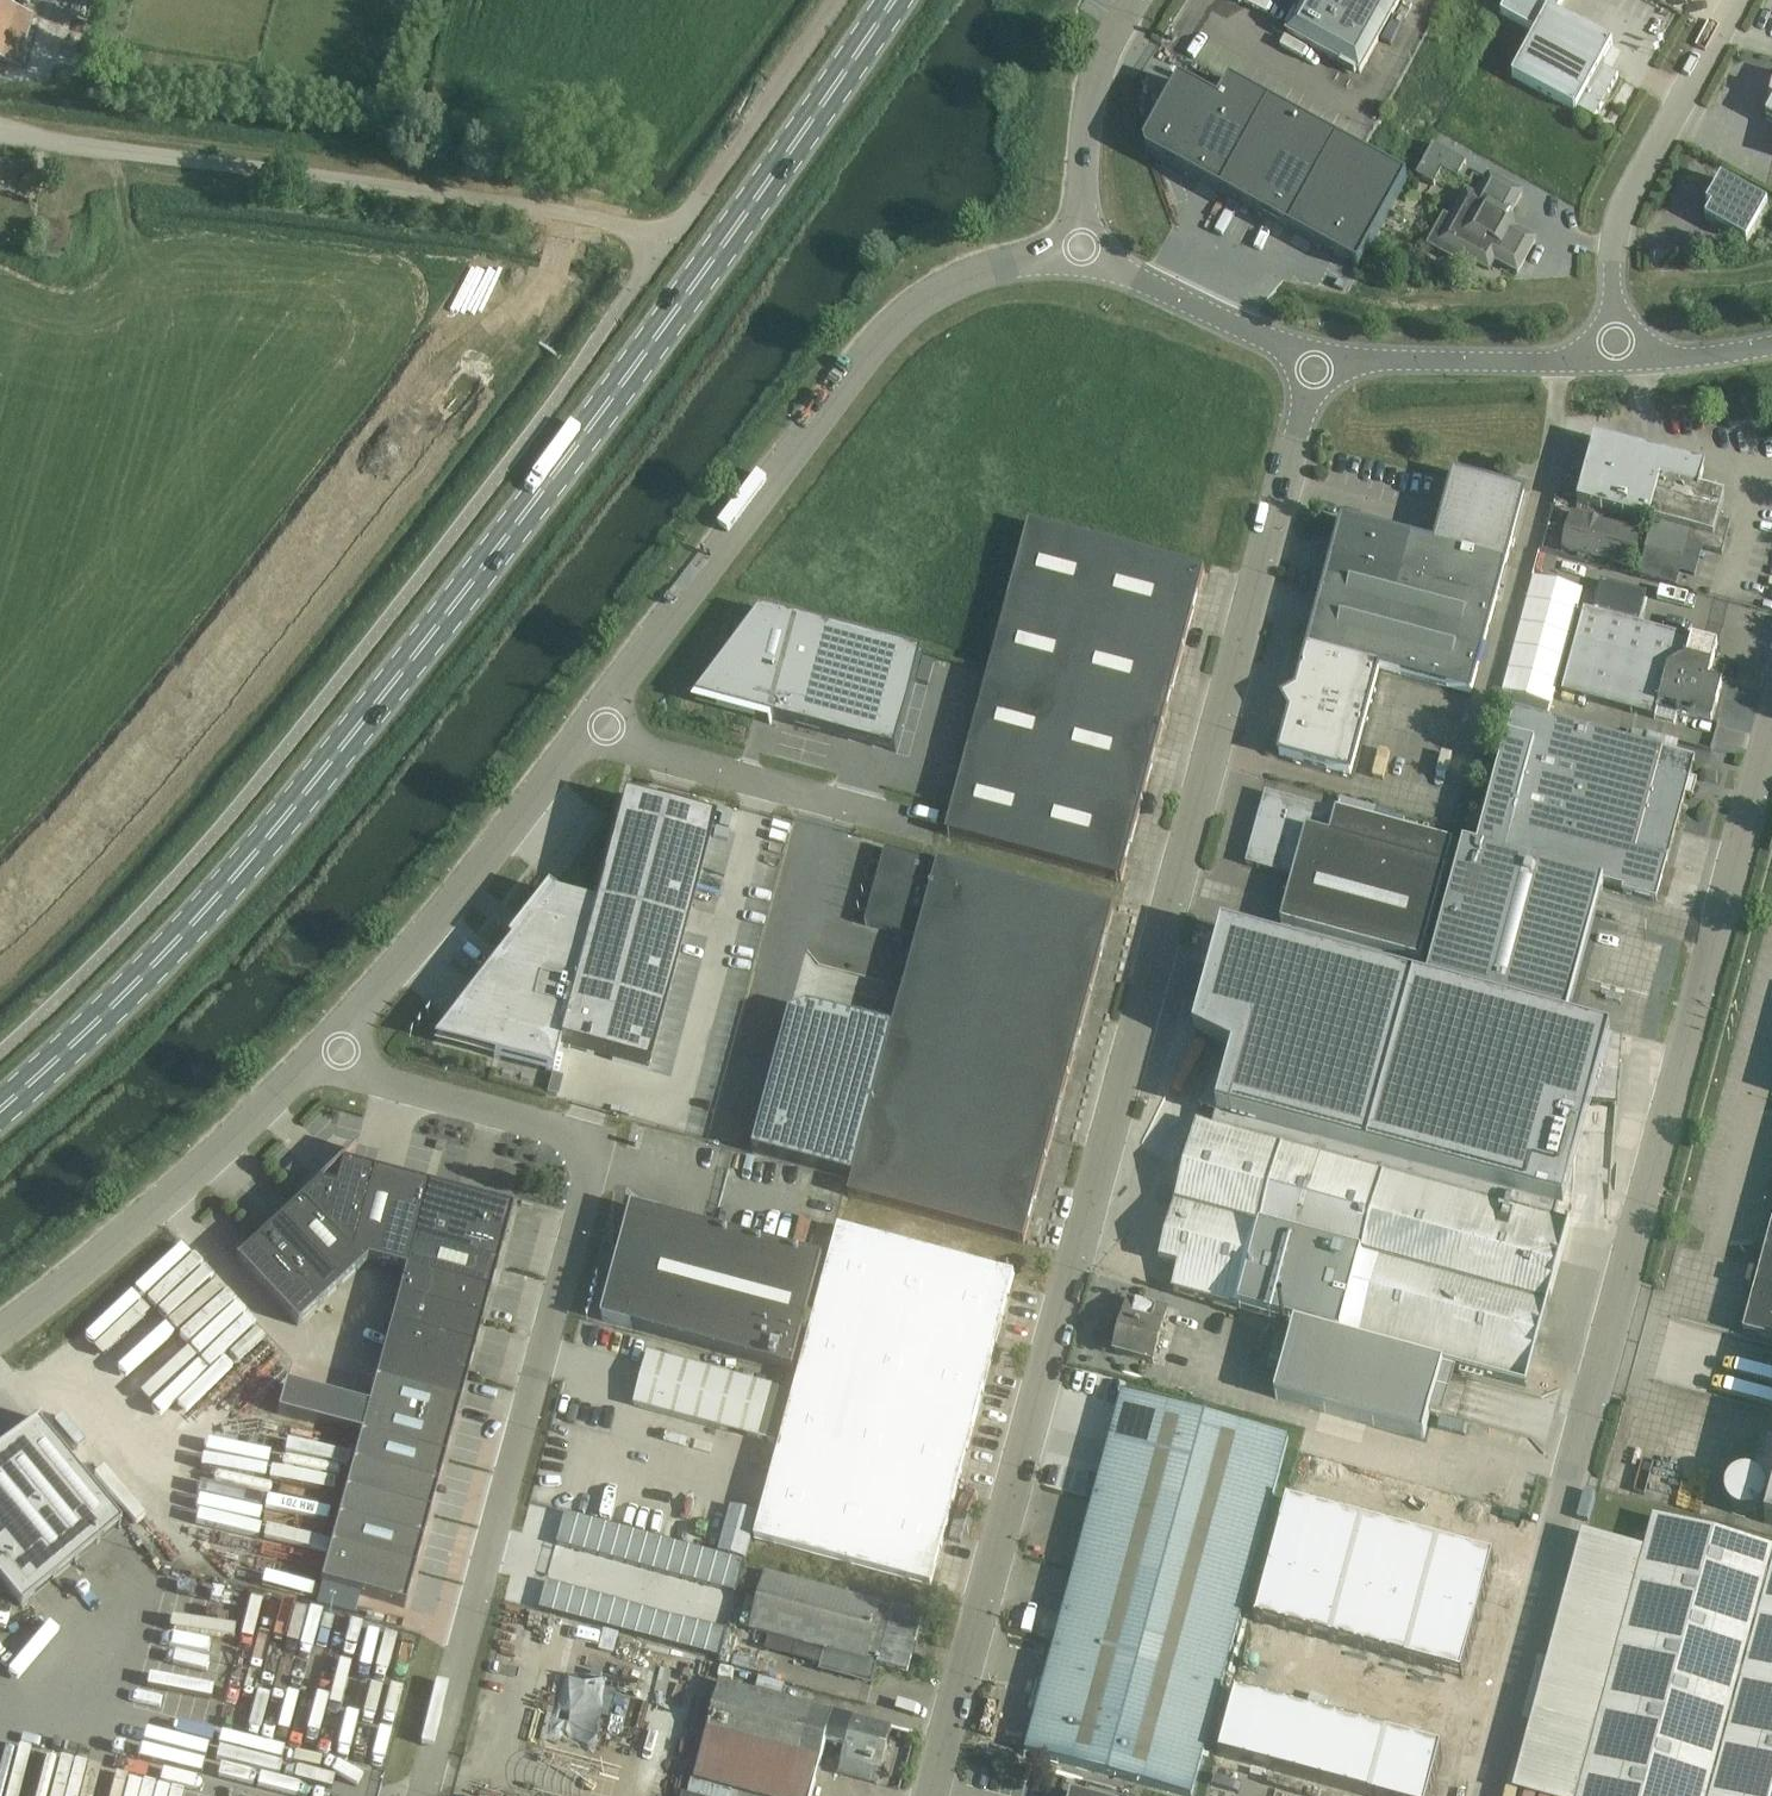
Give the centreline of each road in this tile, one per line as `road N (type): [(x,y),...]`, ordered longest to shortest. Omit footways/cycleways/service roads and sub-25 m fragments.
road 1 (unclassified): [(1310,364),(1264,570),(935,1795)]
road 2 (primary): [(0,1106),(176,941),(339,749),(621,400),(898,0)]
road 3 (unclassified): [(1478,1795),(1771,673)]
road 4 (unclassified): [(1085,250),(963,269),(911,295),(588,736),(322,1058)]
road 5 (unclassified): [(423,1795),(599,1142),(322,1058)]
road 6 (unclassified): [(664,242),(512,196),(0,140)]
road 7 (unclassified): [(322,1058),(122,1239),(0,1332)]
road 8 (unclassified): [(1610,356),(1624,237),(1749,0)]
road 9 (unclassified): [(664,242),(843,0)]
road 10 (unclassified): [(1610,356),(1310,364)]
road 11 (unclassified): [(1085,250),(1087,108),(1102,60),(1138,0)]
road 12 (unclassified): [(1310,364),(1085,250)]
road 13 (unclassified): [(1771,348),(1610,356)]

